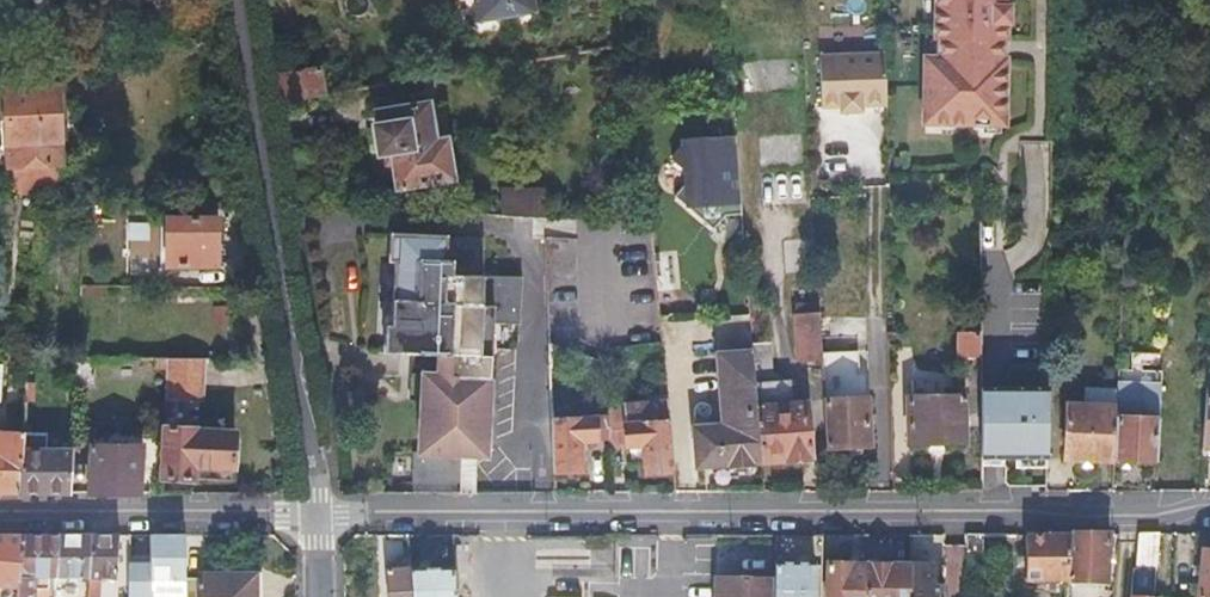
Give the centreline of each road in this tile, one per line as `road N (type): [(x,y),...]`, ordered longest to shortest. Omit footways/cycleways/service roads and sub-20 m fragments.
road 1 (residential): [(1209,509),(320,518)]
road 2 (residential): [(320,518),(237,0)]
road 3 (residential): [(0,516),(320,518)]

